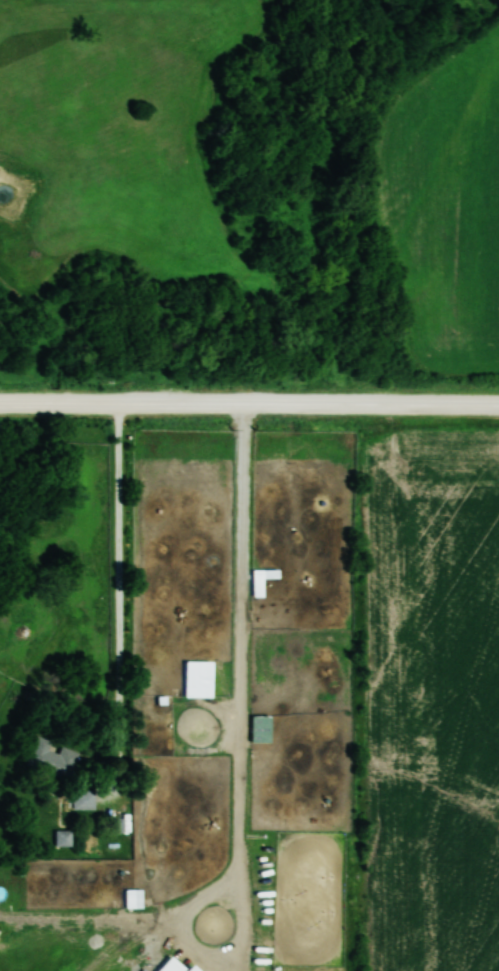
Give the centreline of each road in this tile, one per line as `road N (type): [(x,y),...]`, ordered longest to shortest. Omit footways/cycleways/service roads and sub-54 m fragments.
road 1 (residential): [(0,403),(498,405)]

